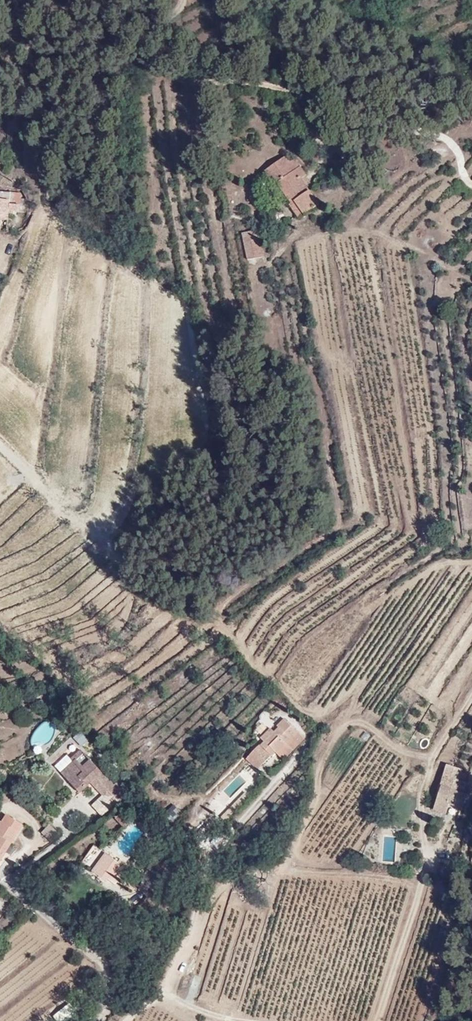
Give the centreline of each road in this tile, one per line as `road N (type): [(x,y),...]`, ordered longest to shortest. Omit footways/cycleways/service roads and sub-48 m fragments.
road 1 (unclassified): [(184,0),(152,37),(147,55),(168,72),(398,116),(458,150),(471,182)]
road 2 (unclassified): [(127,1020),(183,964),(205,871),(301,753)]
road 3 (unclassified): [(102,1020),(108,980),(90,950),(14,889)]

